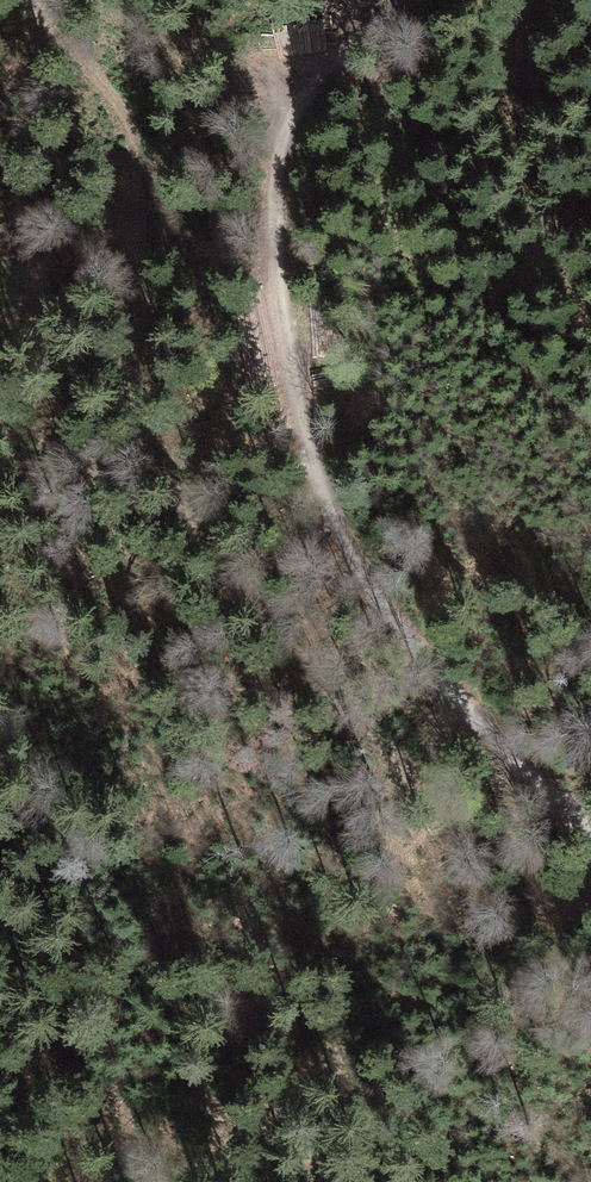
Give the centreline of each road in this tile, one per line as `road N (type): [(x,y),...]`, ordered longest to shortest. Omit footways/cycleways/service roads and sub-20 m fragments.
road 1 (track): [(590,926),(312,676),(167,478),(124,391),(124,346),(149,220),(141,153),(124,117),(29,0)]
road 2 (track): [(590,838),(357,565),(321,488),(302,414),(277,266),(283,144),(295,113),(410,0)]

